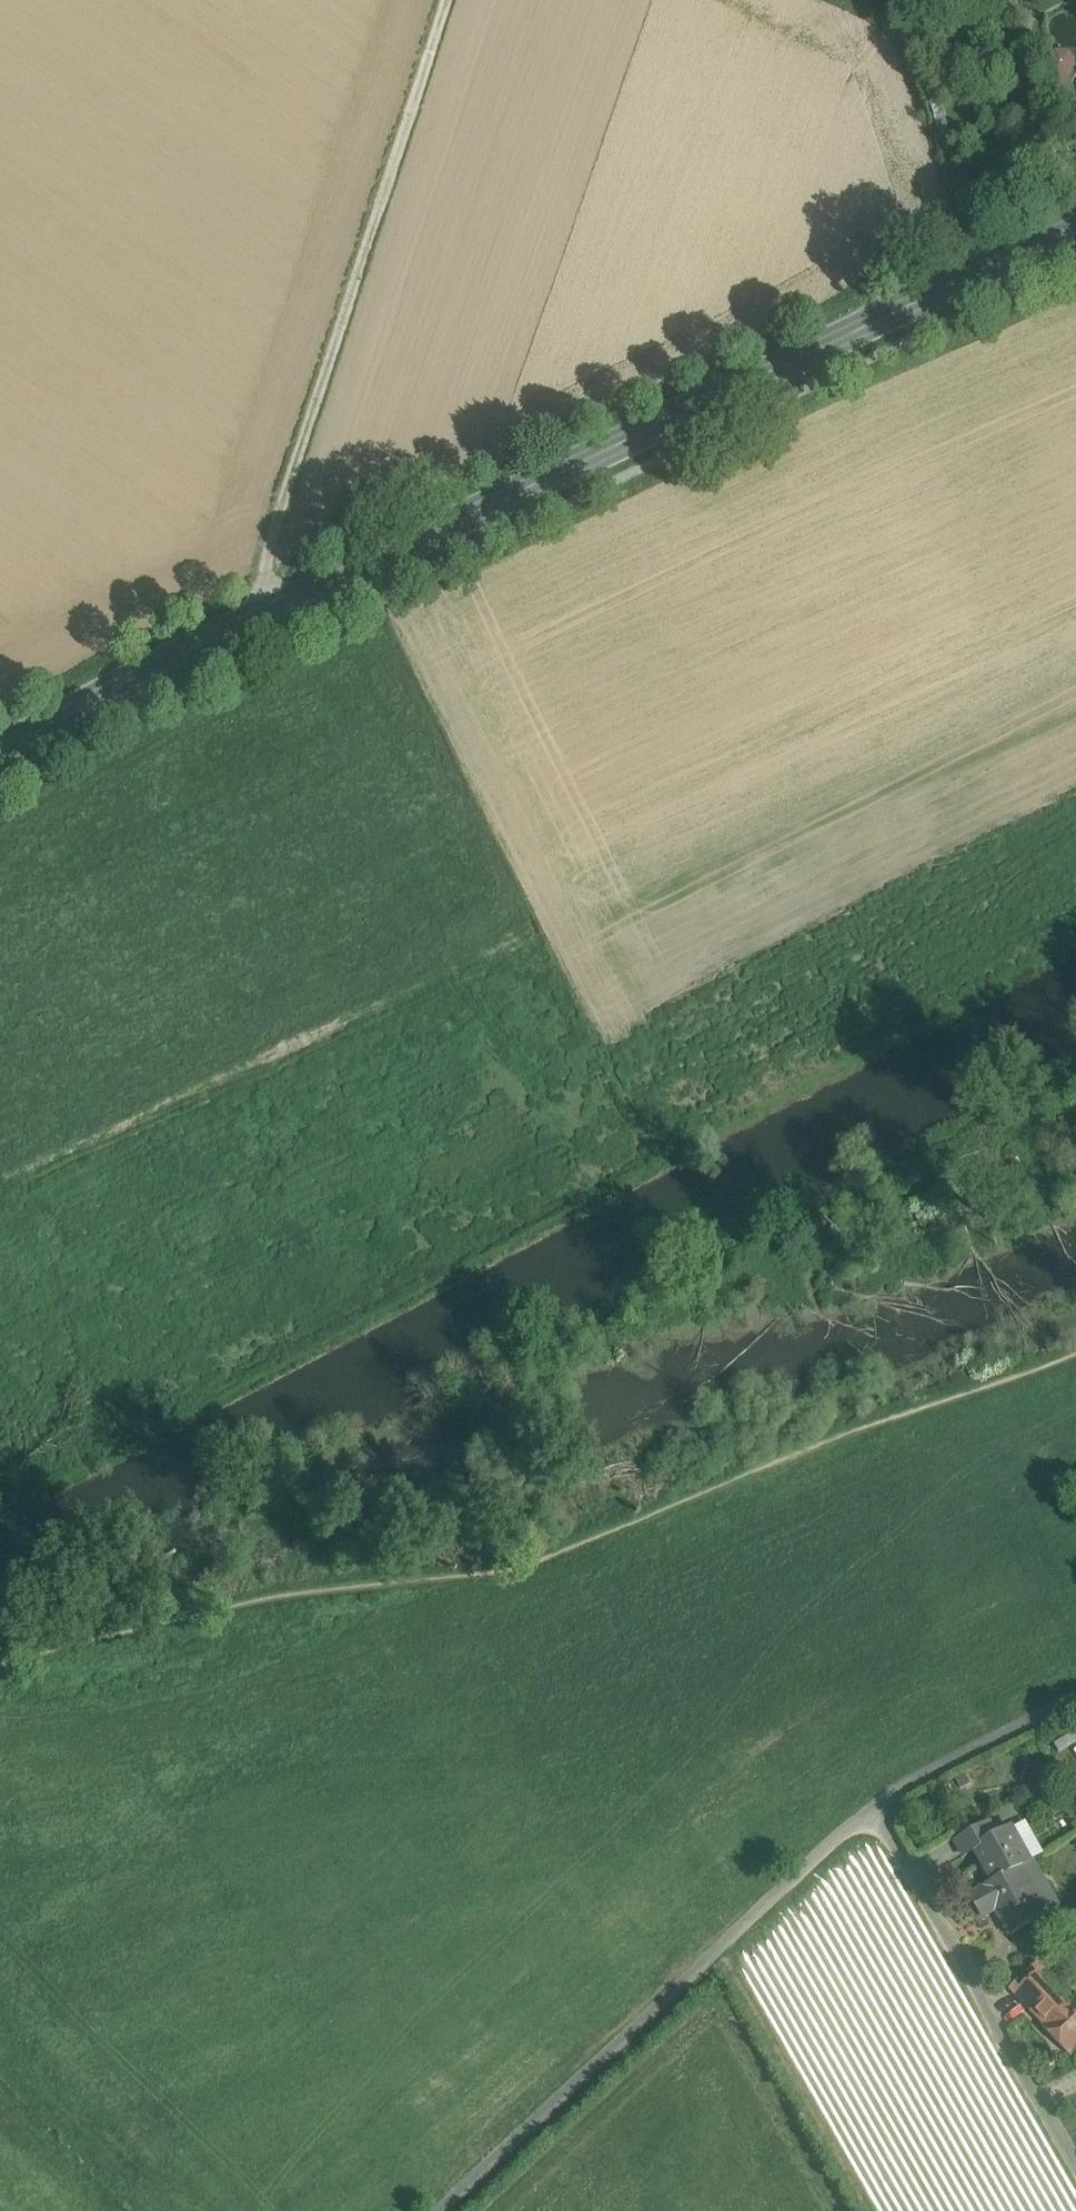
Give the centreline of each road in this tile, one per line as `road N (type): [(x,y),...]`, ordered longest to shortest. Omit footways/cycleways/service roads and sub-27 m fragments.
road 1 (primary): [(1075,222),(272,610),(0,754)]
road 2 (unclassified): [(875,1805),(436,2210)]
road 3 (residential): [(1075,2166),(875,1805)]
road 4 (unclassified): [(1075,1703),(875,1805)]

